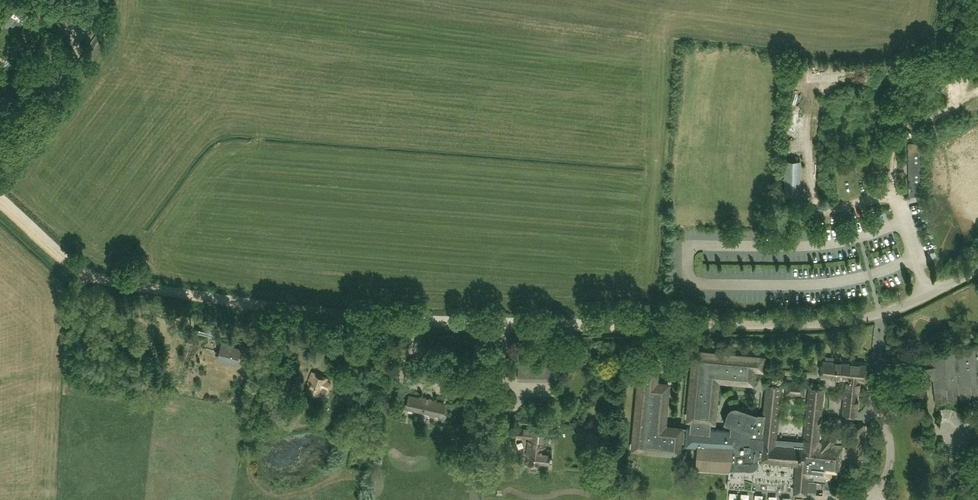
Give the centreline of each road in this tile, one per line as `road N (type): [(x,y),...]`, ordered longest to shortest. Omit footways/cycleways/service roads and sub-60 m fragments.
road 1 (track): [(676,324),(333,314),(104,281),(72,267),(0,201)]
road 2 (unclassified): [(676,324),(852,320),(900,307),(977,269)]
road 3 (track): [(897,195),(894,168),(907,126),(977,91)]

